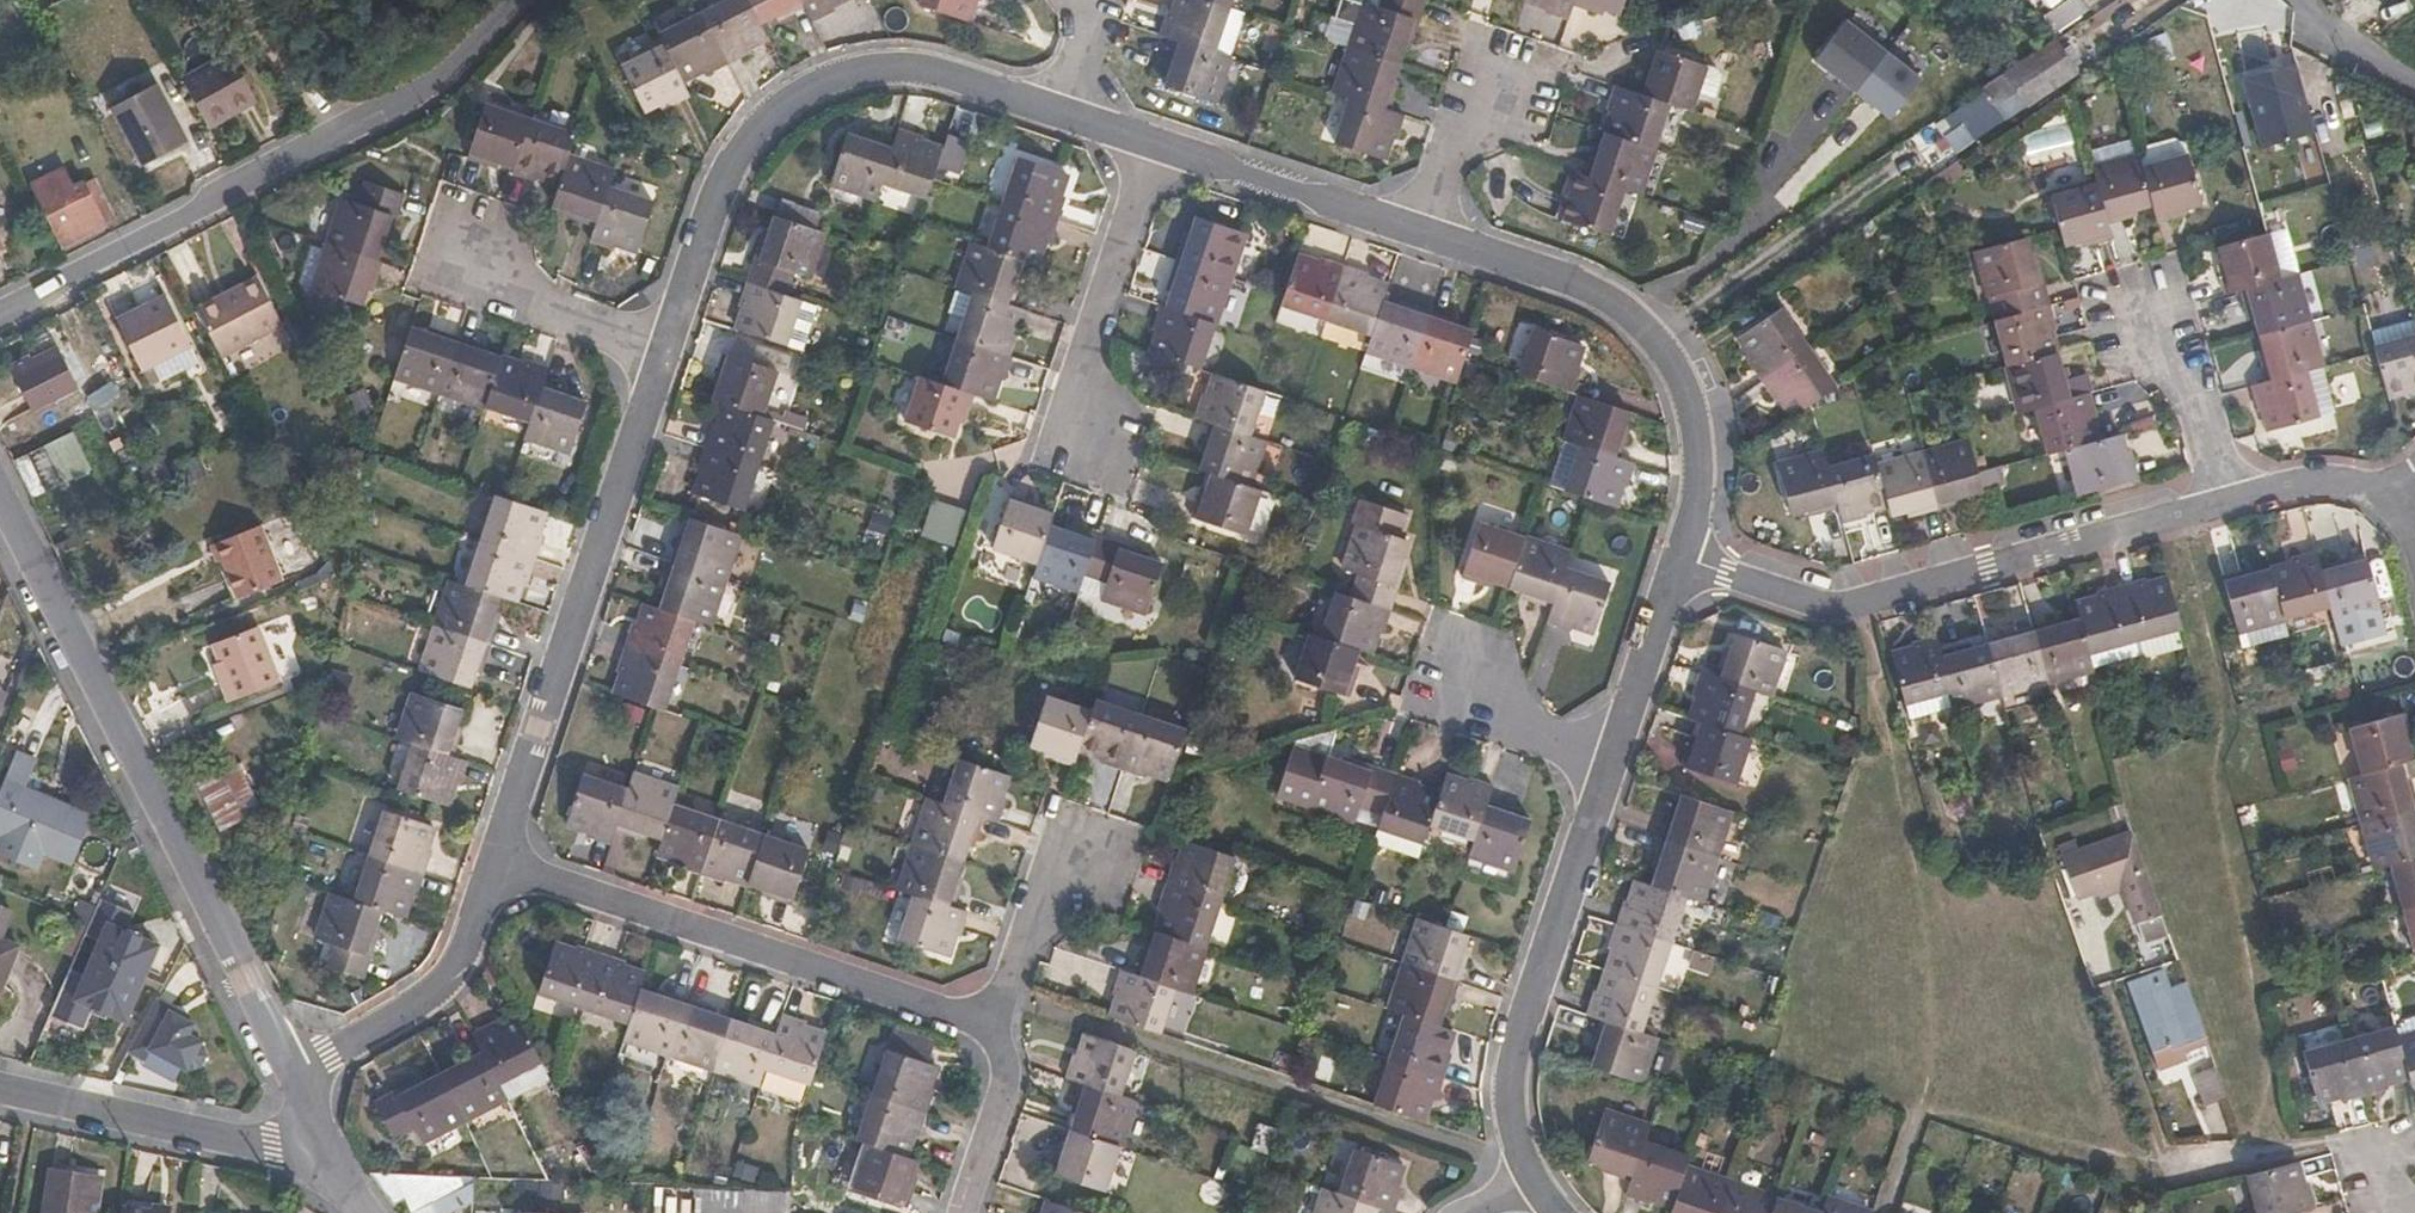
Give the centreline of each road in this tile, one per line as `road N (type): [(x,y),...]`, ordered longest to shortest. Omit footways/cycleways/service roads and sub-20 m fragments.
road 1 (residential): [(0,504),(296,1074)]
road 2 (residential): [(0,319),(447,78),(519,0)]
road 3 (residential): [(1680,563),(1849,611),(2225,501)]
road 4 (residential): [(671,345),(716,205),(745,150),(810,89),(850,72),(938,70),(1067,117)]
road 5 (residential): [(495,864),(671,345)]
road 6 (residential): [(1001,1030),(495,864)]
road 7 (residential): [(1423,230),(1595,289),(1639,322),(1671,361),(1698,430),(1696,501),(1680,563)]
road 8 (residential): [(1614,756),(1516,1037),(1512,1111),(1519,1158),(1533,1186)]
road 9 (residential): [(0,1085),(272,1146),(318,1142)]
road 10 (residential): [(1091,445),(1084,372),(1152,144)]
road 11 (residential): [(296,1074),(436,992),(459,966),(495,864)]
road 12 (residential): [(1152,144),(1423,230)]
road 13 (residential): [(671,345),(505,286),(480,267),(471,246)]
road 14 (residential): [(2225,501),(2200,392),(2178,349),(2134,309)]
road 15 (residential): [(1001,1030),(1050,883),(1094,858)]
road 16 (residential): [(1680,563),(1614,756)]
road 17 (residential): [(1614,756),(1503,721),(1470,698),(1456,661)]
road 18 (residential): [(1423,230),(1463,121),(1483,89),(1514,72)]
road 19 (residential): [(967,1212),(1002,1078),(1001,1030)]
road 20 (residential): [(2225,501),(2325,475),(2397,483)]
road 21 (residential): [(2308,0),(2364,48),(2414,76)]
road 22 (residential): [(1067,117),(1094,0)]

